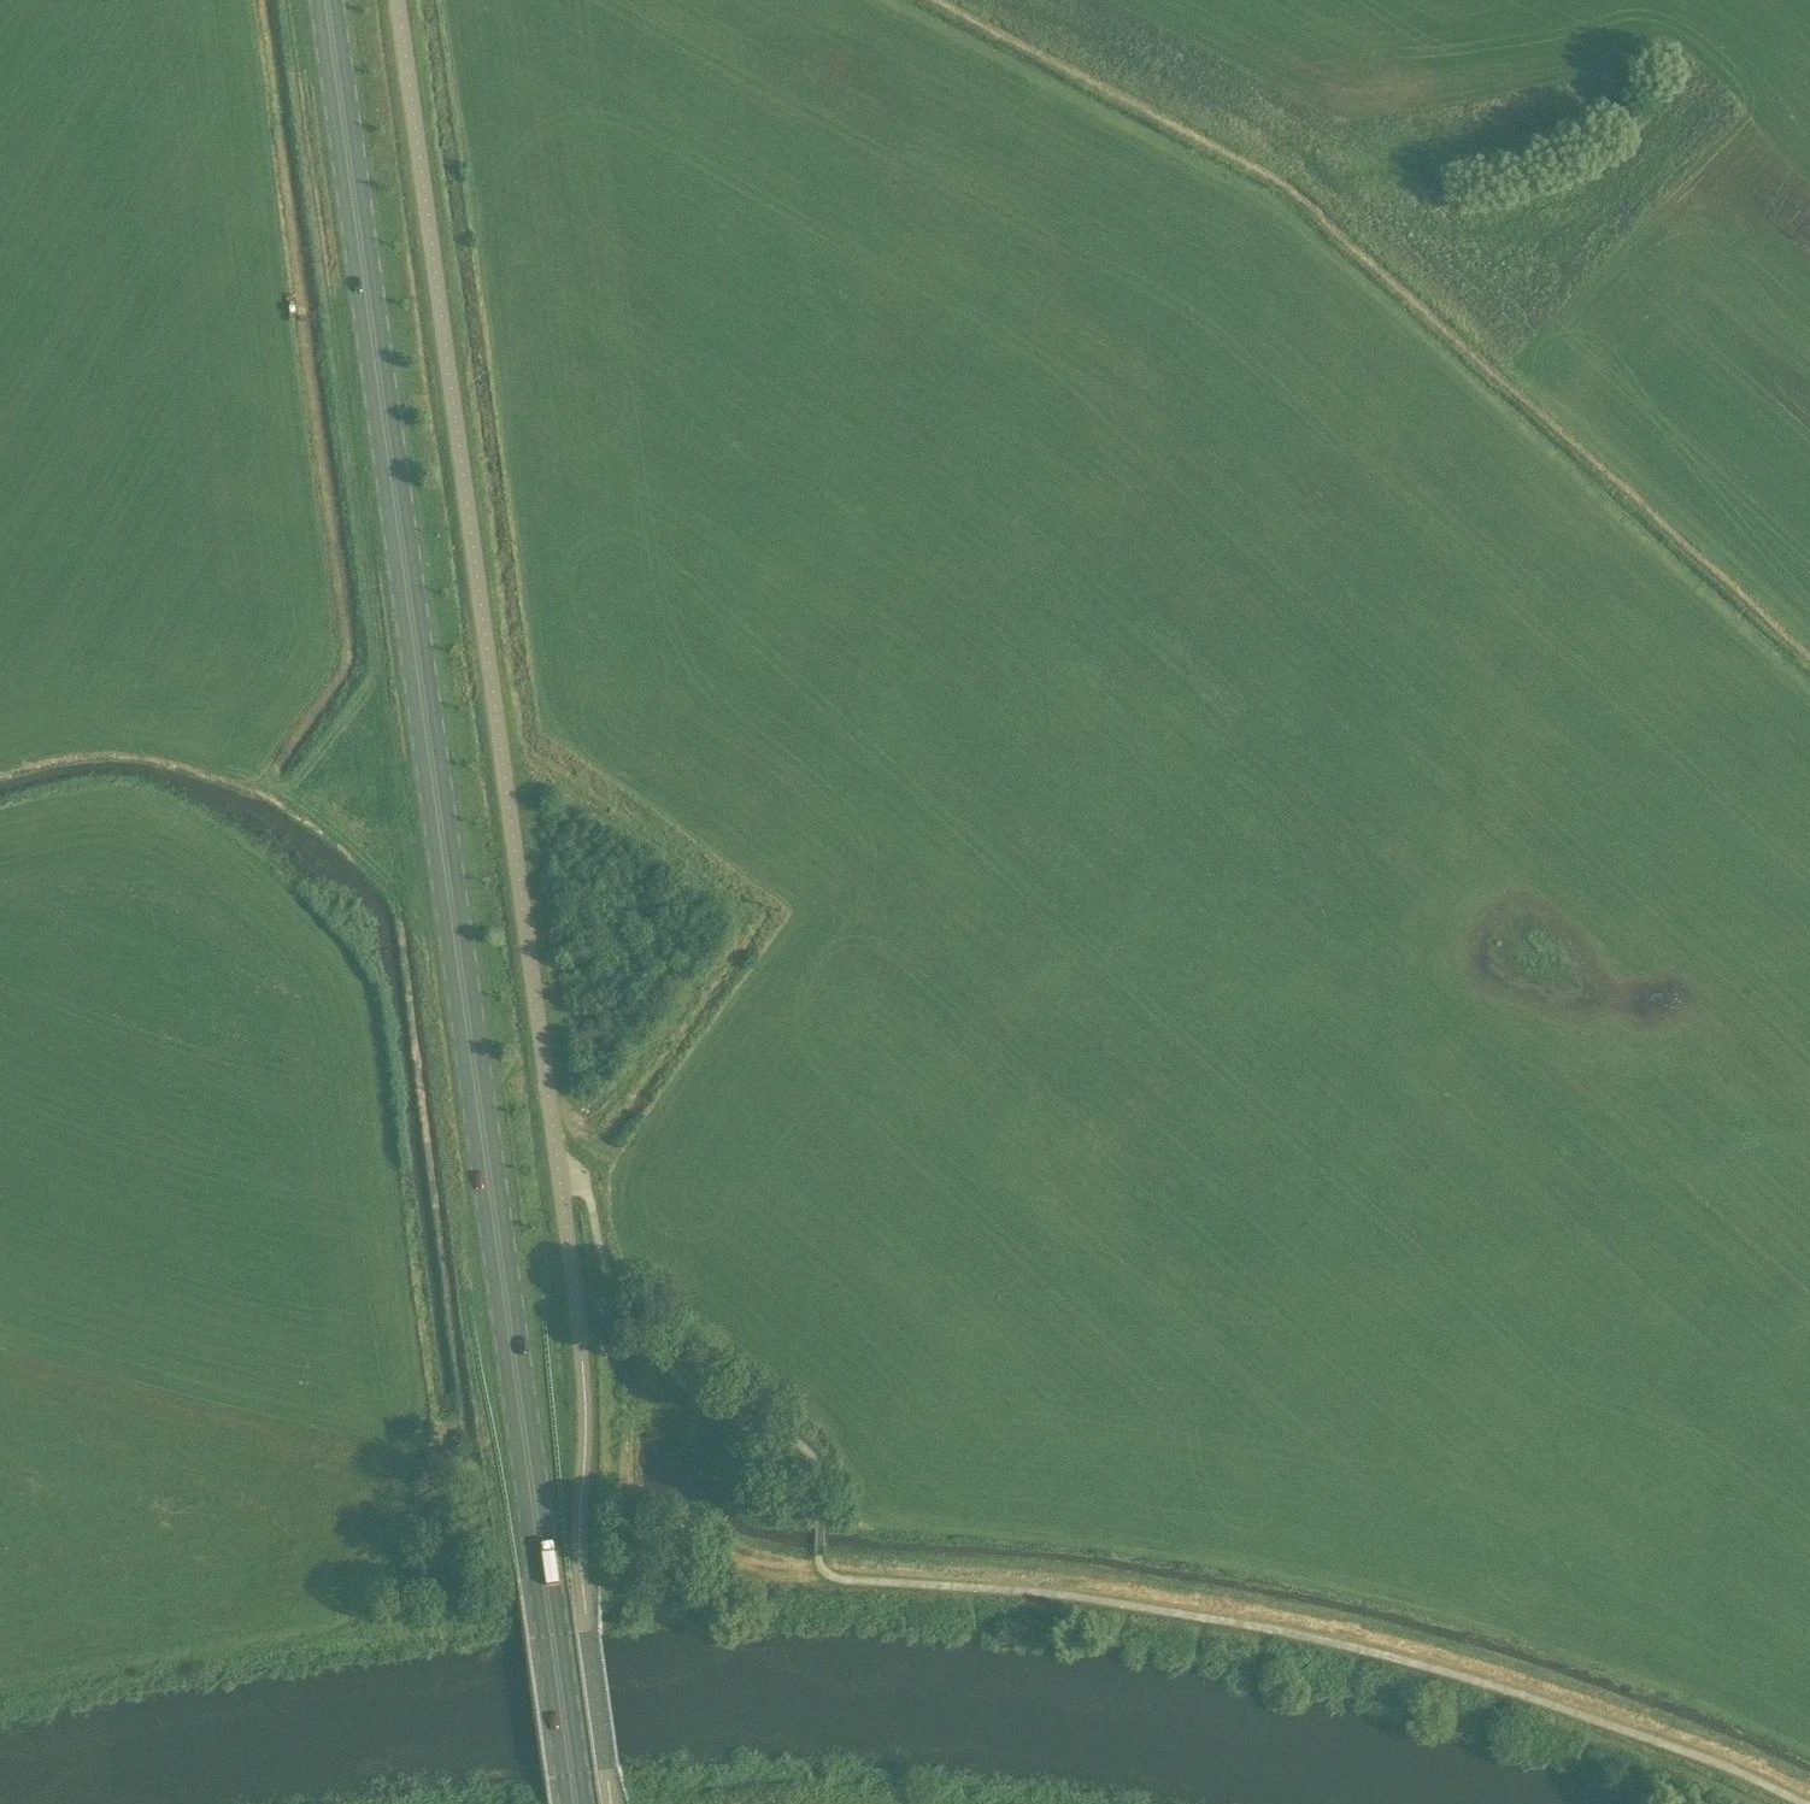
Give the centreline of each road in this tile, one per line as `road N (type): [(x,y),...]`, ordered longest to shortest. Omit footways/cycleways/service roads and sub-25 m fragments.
road 1 (primary): [(575,1803),(328,0)]
road 2 (unclassified): [(560,1164),(396,0)]

